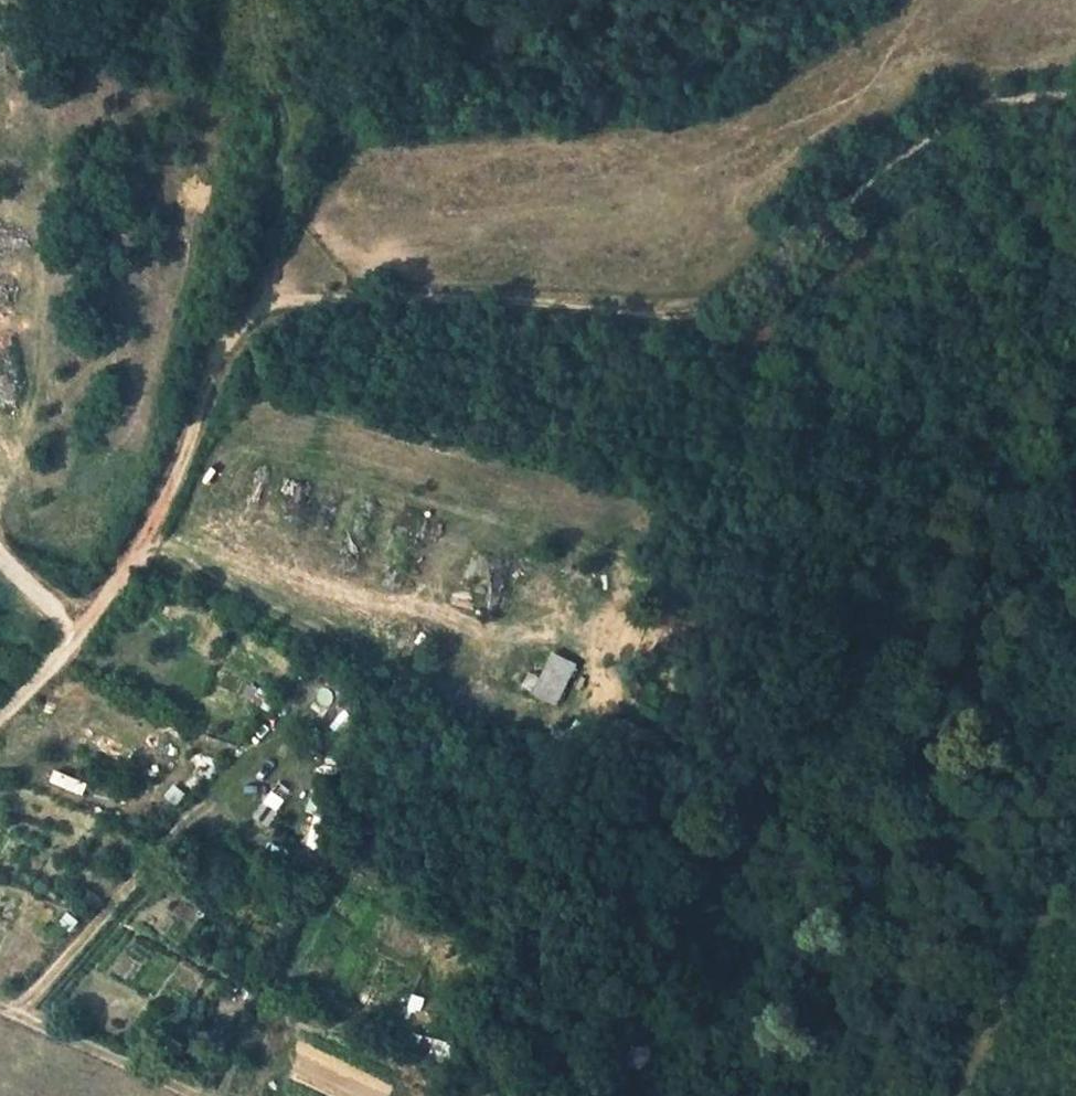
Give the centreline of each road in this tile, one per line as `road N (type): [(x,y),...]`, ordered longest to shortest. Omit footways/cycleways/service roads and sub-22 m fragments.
road 1 (track): [(139,549),(348,643)]
road 2 (track): [(81,635),(0,546)]

